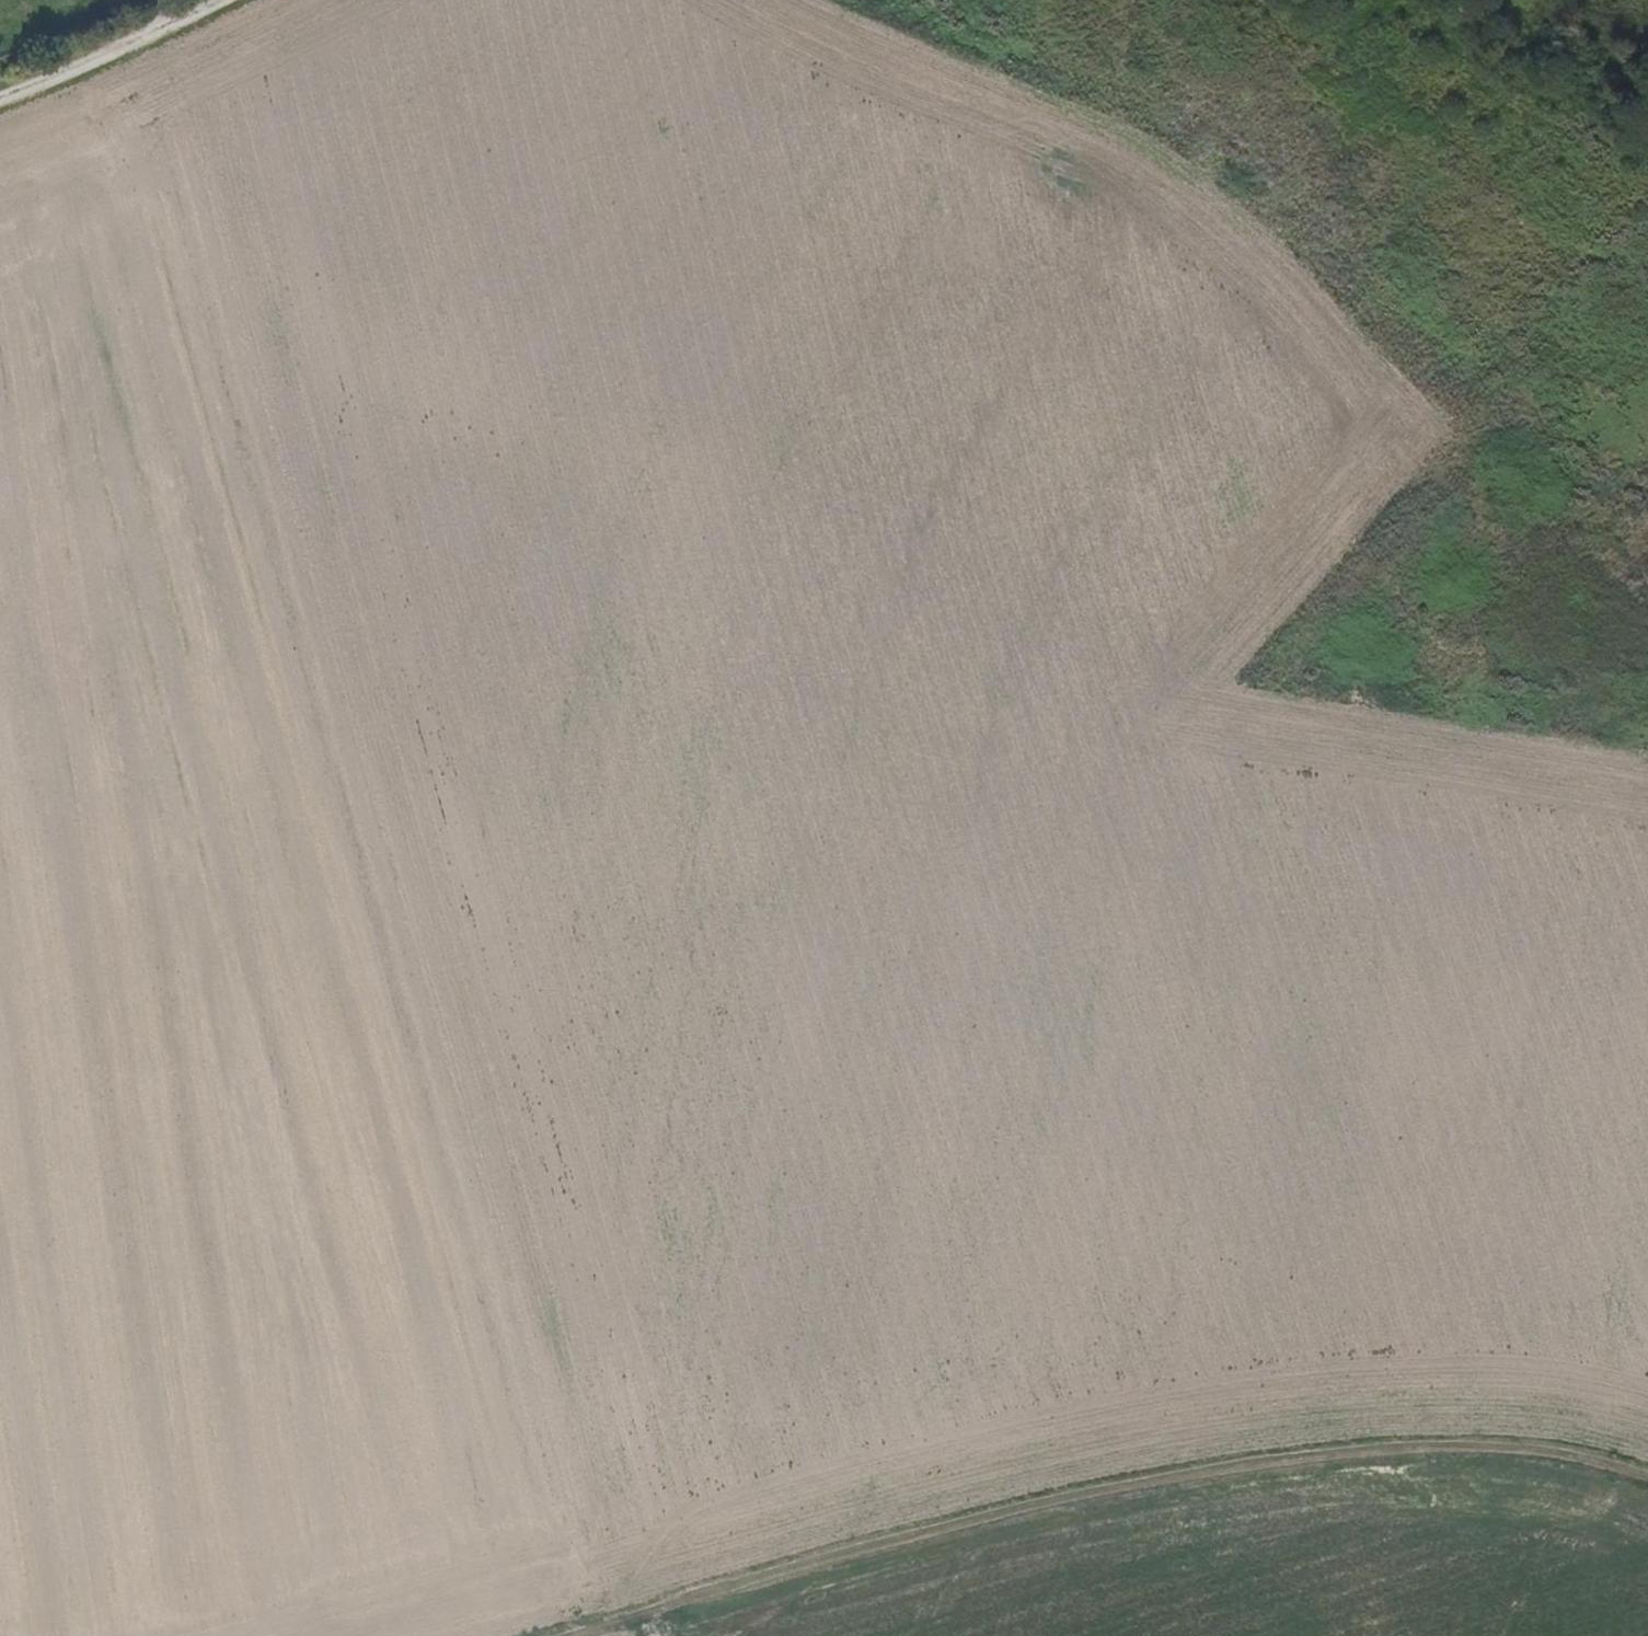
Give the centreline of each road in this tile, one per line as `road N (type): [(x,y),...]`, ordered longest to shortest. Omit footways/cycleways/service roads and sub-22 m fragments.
road 1 (track): [(1647,1481),(1497,1446),(1298,1453),(1043,1496),(550,1635)]
road 2 (track): [(0,97),(217,0)]

